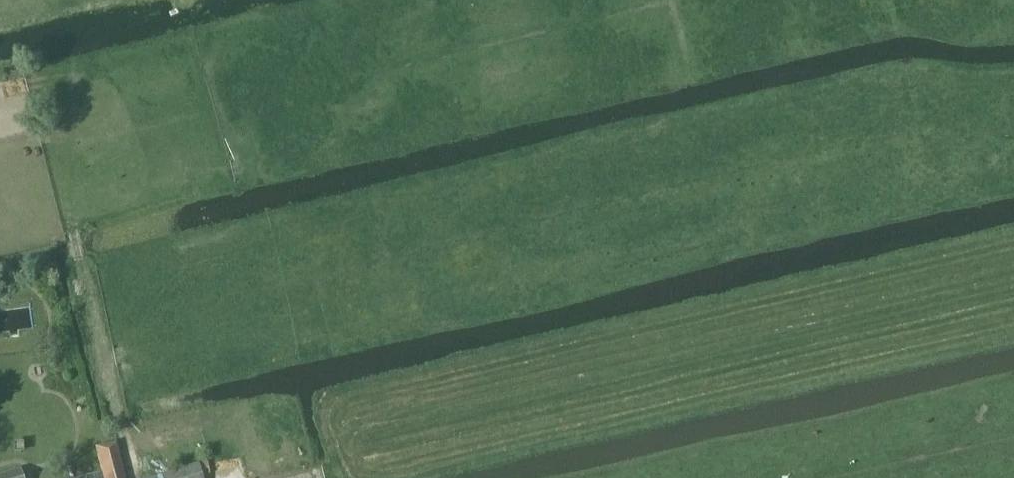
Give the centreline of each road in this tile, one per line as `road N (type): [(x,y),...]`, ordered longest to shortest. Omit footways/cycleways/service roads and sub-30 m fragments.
road 1 (track): [(133,477),(68,217)]

